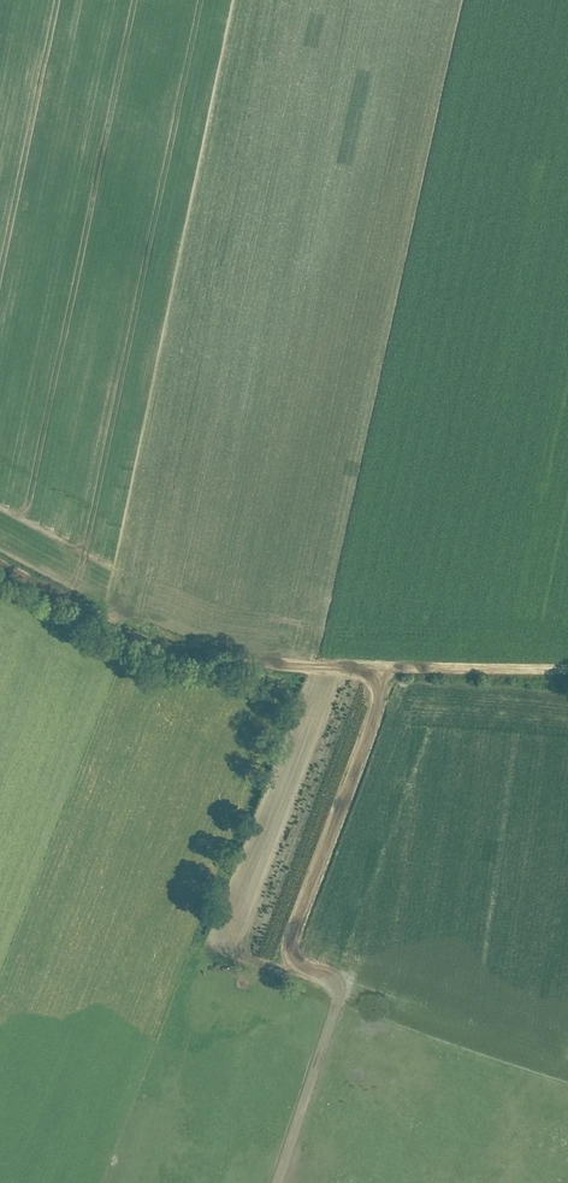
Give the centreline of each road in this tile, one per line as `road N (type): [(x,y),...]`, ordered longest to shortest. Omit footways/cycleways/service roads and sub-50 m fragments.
road 1 (track): [(391,668),(297,929),(297,956),(329,981),(336,999),(279,1182)]
road 2 (track): [(0,566),(170,648),(391,668)]
road 3 (track): [(567,671),(391,668)]

